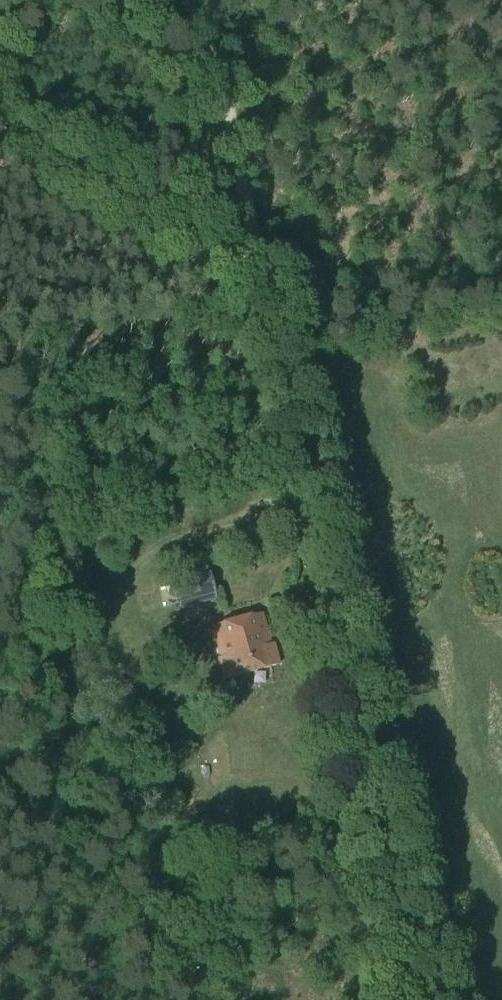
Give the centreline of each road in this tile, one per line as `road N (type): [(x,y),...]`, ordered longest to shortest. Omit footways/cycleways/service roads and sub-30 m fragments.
road 1 (track): [(256,289),(411,999)]
road 2 (track): [(303,495),(170,545),(136,568),(78,654),(65,732),(46,750),(0,767)]
road 3 (track): [(256,289),(176,224),(0,126)]
road 4 (track): [(256,289),(211,0)]

